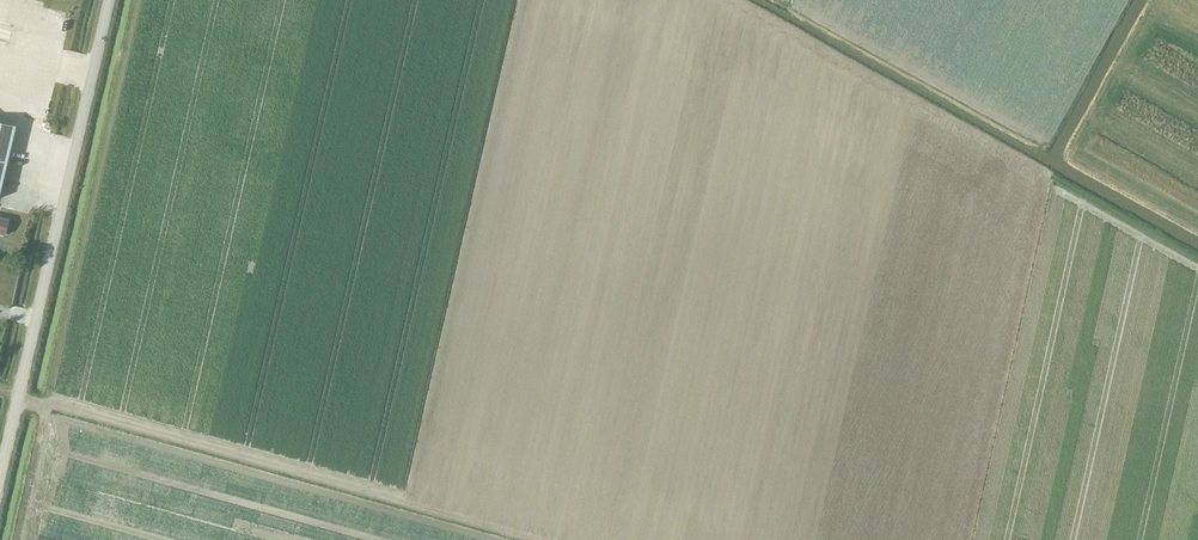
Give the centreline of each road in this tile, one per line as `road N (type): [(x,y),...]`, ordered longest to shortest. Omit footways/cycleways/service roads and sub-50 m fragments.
road 1 (track): [(1197,256),(738,0)]
road 2 (tertiary): [(0,471),(109,0)]

